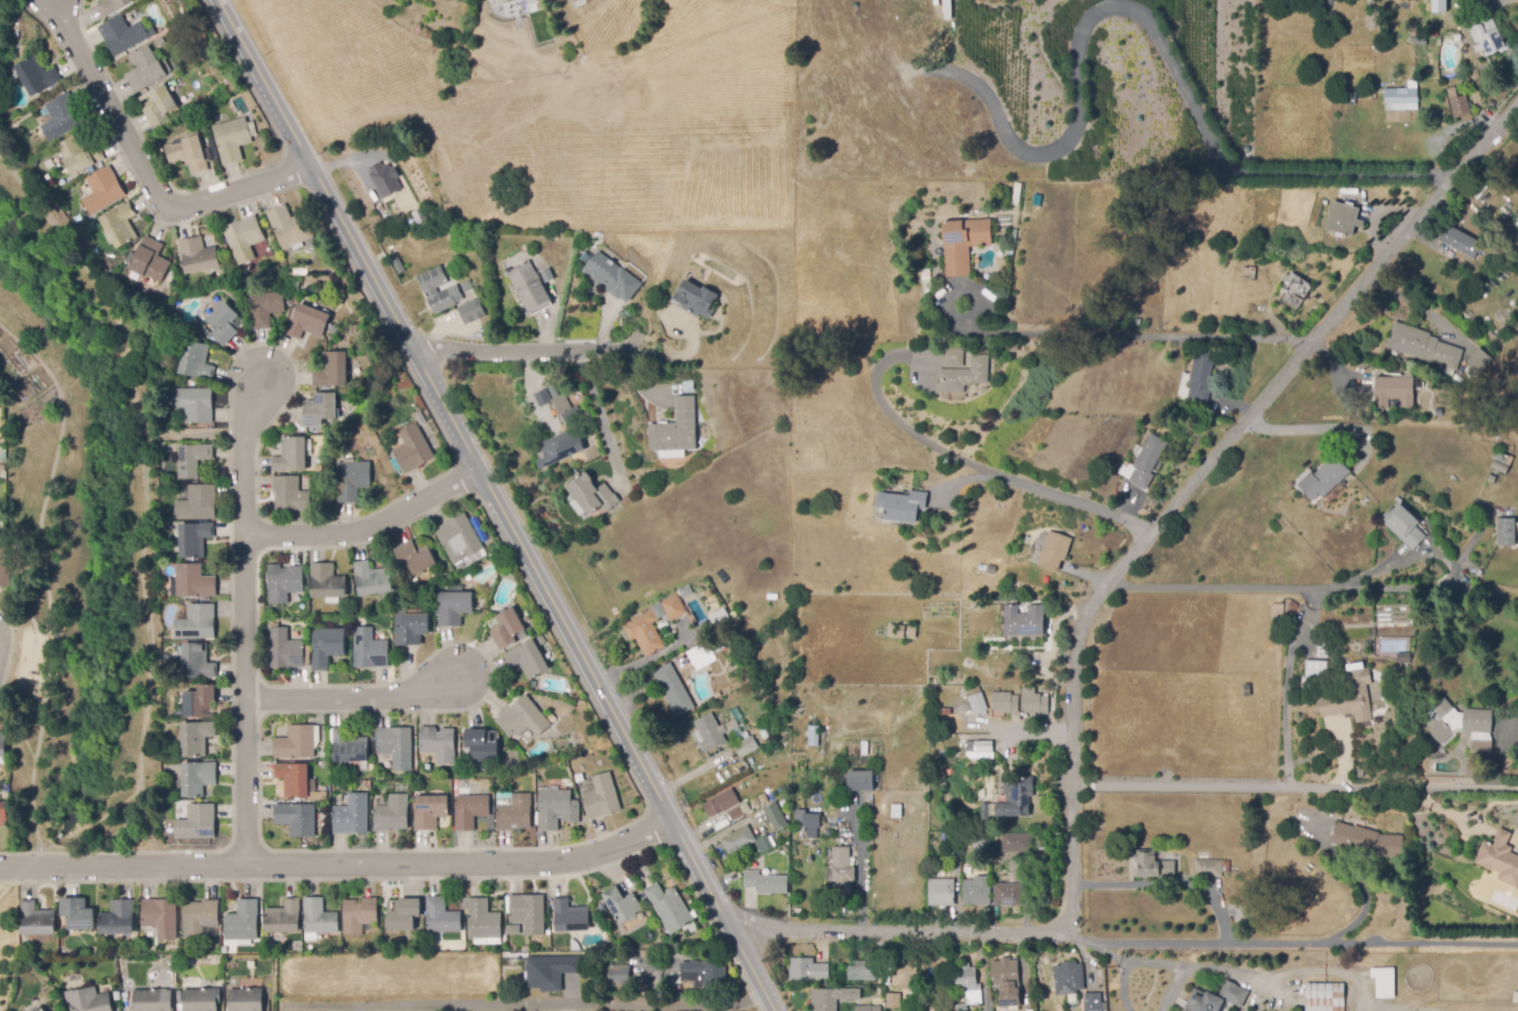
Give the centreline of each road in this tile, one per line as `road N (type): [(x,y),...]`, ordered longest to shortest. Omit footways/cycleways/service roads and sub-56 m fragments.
road 1 (residential): [(725,919),(785,931),(1041,939),(1071,927),(1080,659),(1110,589),(1517,112)]
road 2 (tertiary): [(215,0),(776,1010)]
road 3 (residential): [(918,72),(981,84),(1027,153),(1059,152),(1083,129),(1079,52),(1087,32),(1100,16),(1137,9),(1152,20),(1237,173),(1275,180),(1471,171)]
road 4 (residential): [(0,868),(538,864),(602,852),(671,821)]
road 5 (residential): [(245,864),(245,414),(259,380)]
road 6 (residential): [(54,0),(168,211),(311,168)]
road 7 (residential): [(245,536),(371,527),(478,470)]
road 8 (residential): [(244,698),(415,695),(457,676)]
road 9 (residential): [(414,350),(625,349)]

